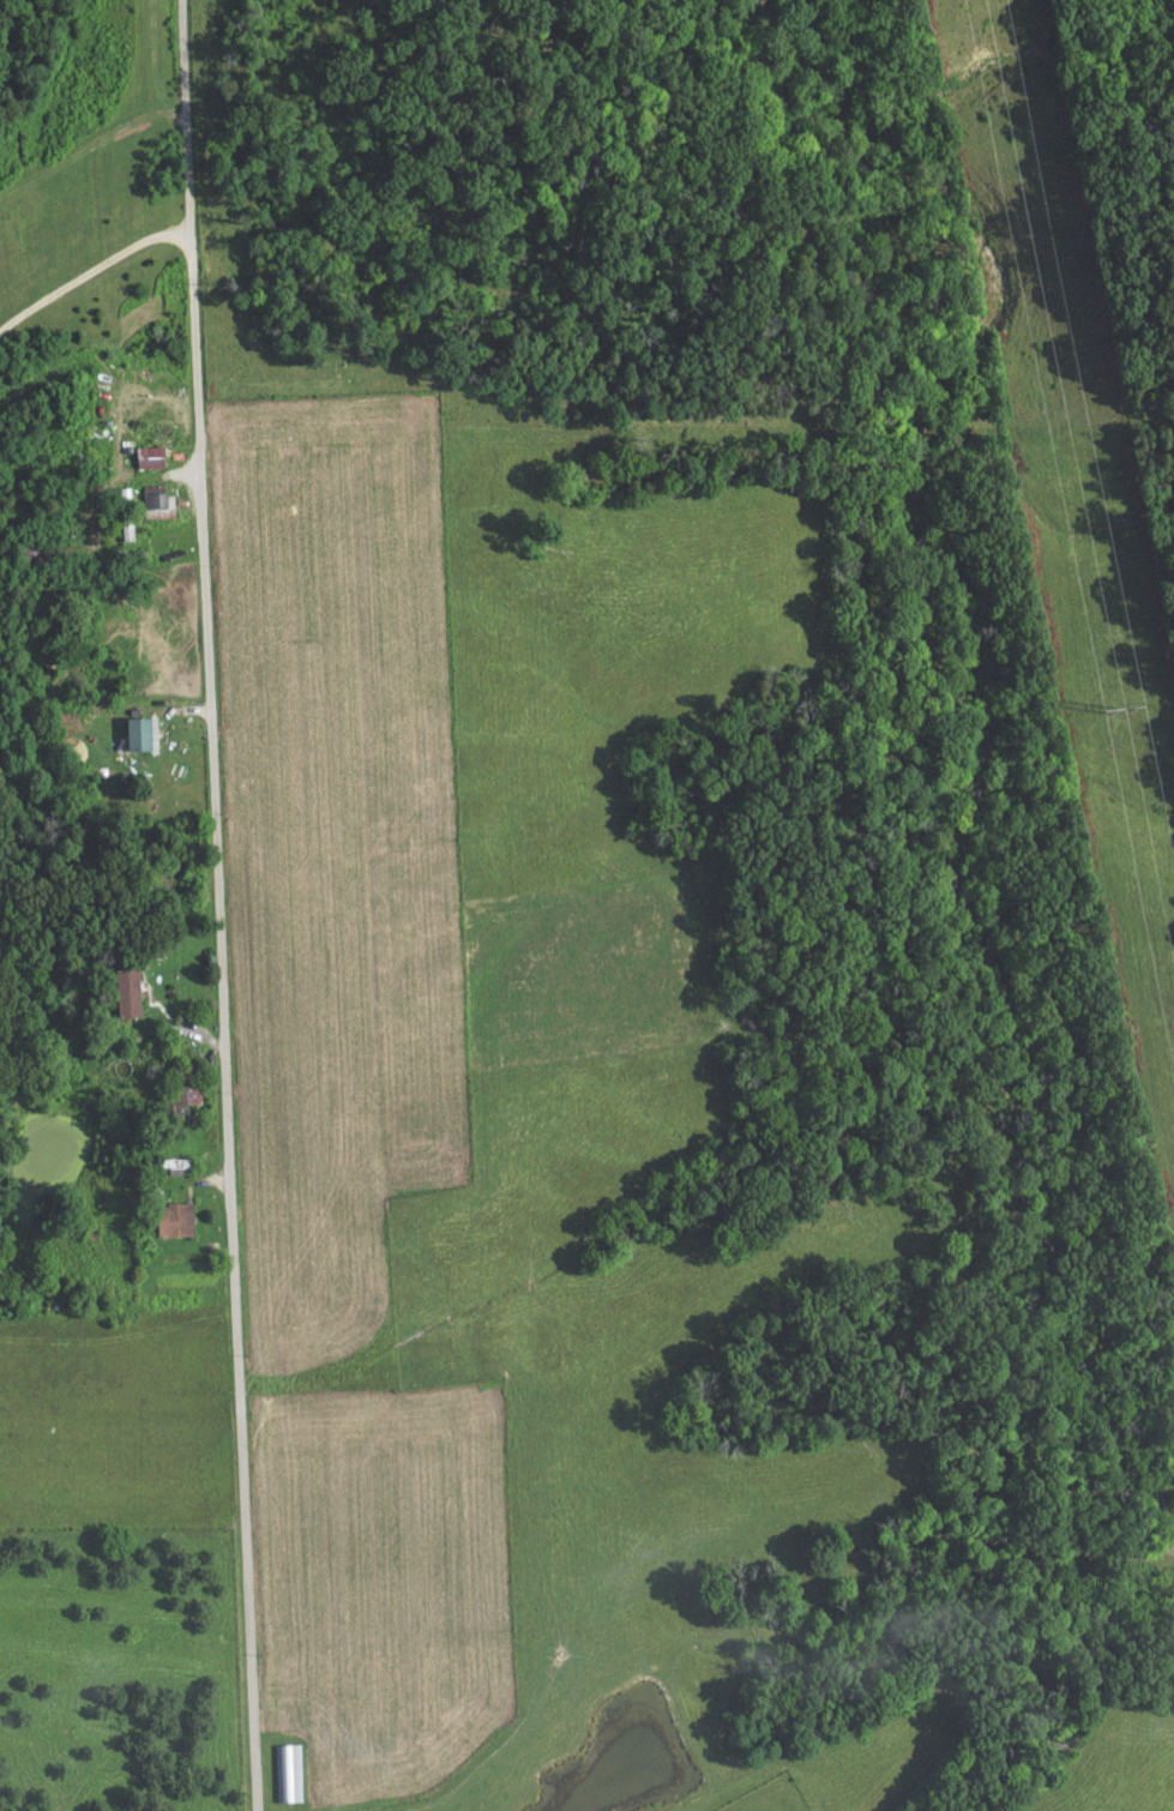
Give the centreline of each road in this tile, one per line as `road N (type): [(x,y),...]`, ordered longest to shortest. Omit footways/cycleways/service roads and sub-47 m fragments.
road 1 (residential): [(255,1810),(180,0)]

